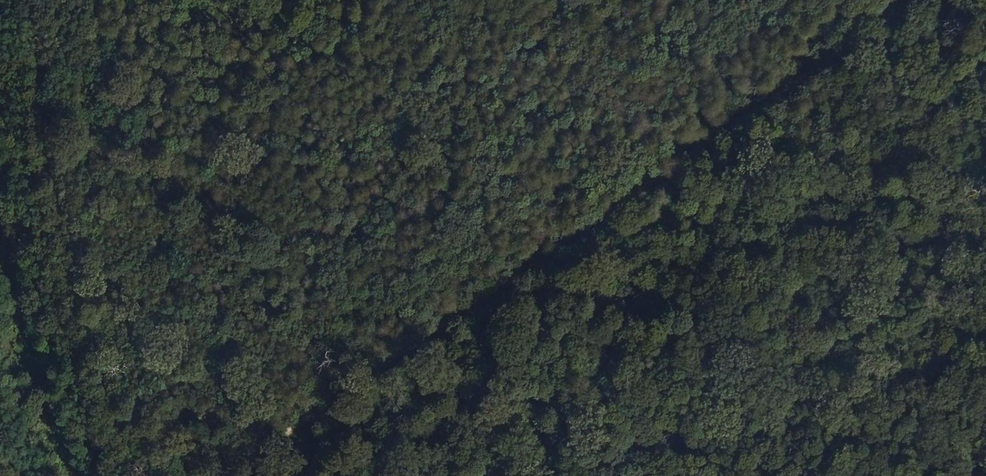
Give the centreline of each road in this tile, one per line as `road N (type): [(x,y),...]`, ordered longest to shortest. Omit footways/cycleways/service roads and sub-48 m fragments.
road 1 (track): [(243,475),(667,174)]
road 2 (track): [(178,475),(193,376),(165,297),(169,249),(133,183),(137,151),(96,22),(104,0)]
road 3 (track): [(667,174),(917,0)]

